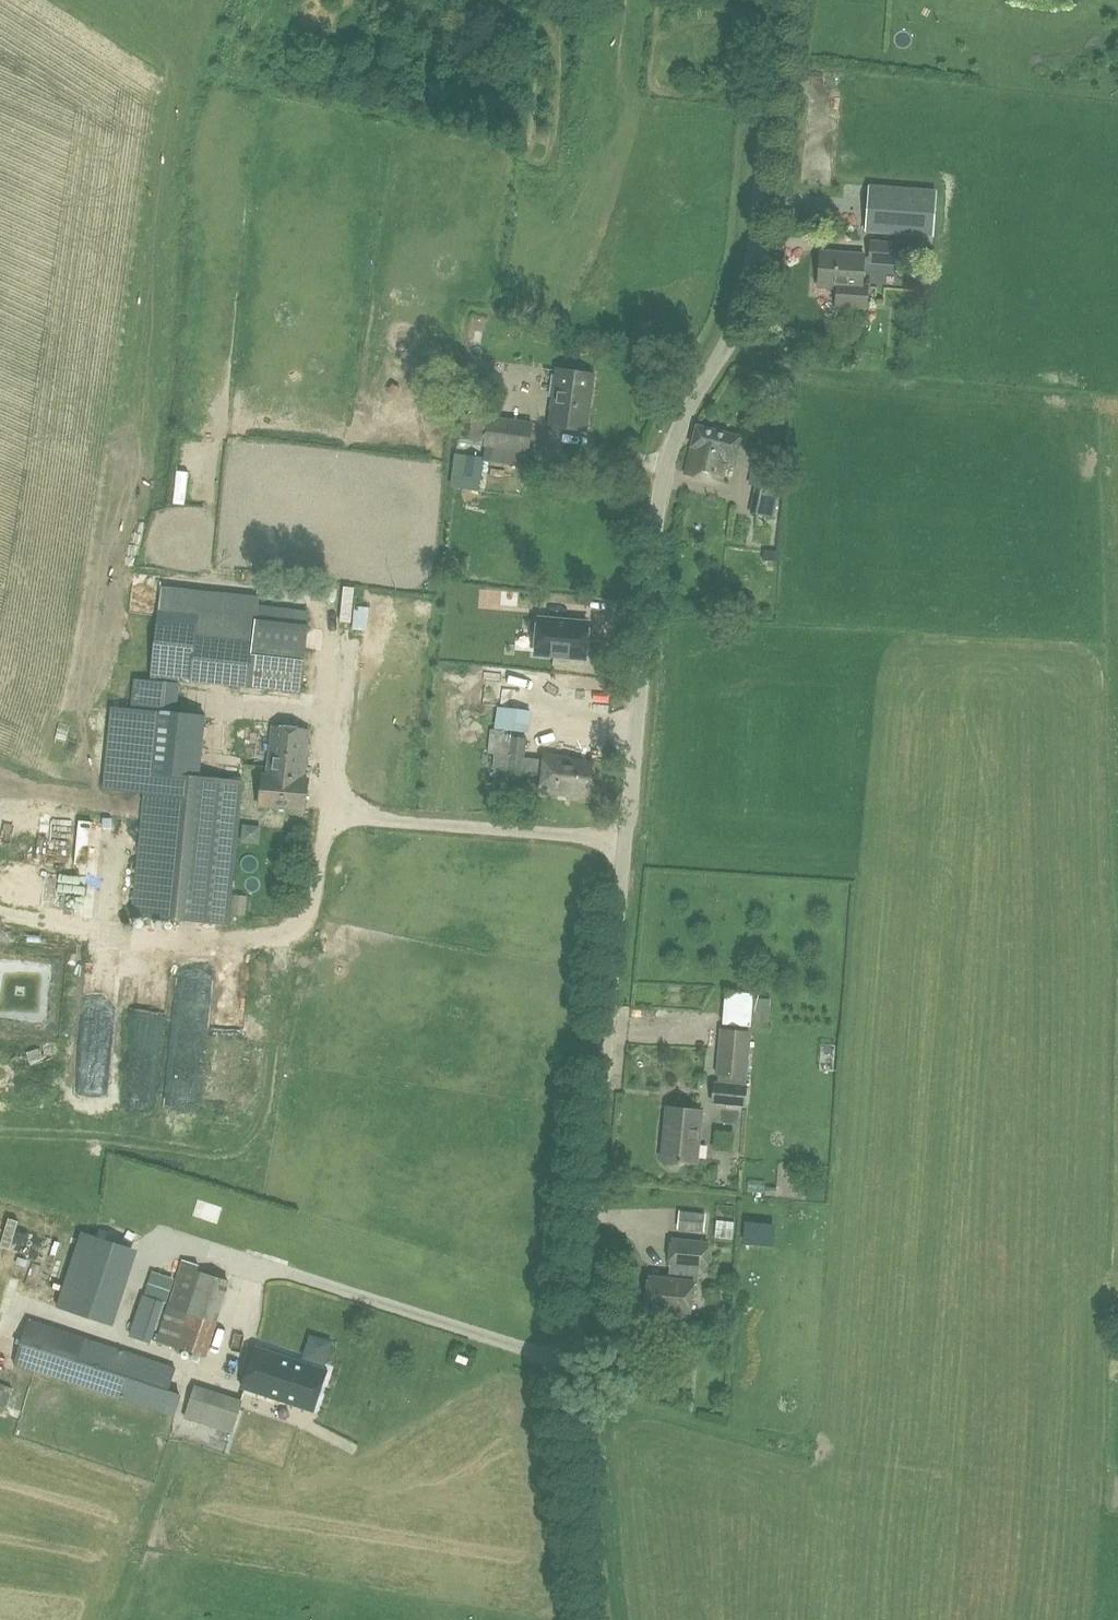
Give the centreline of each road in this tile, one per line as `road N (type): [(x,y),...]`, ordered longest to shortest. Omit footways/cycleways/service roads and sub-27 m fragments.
road 1 (unclassified): [(599,1619),(570,1386),(583,1148),(628,814),(661,476),(748,276),(781,0)]

